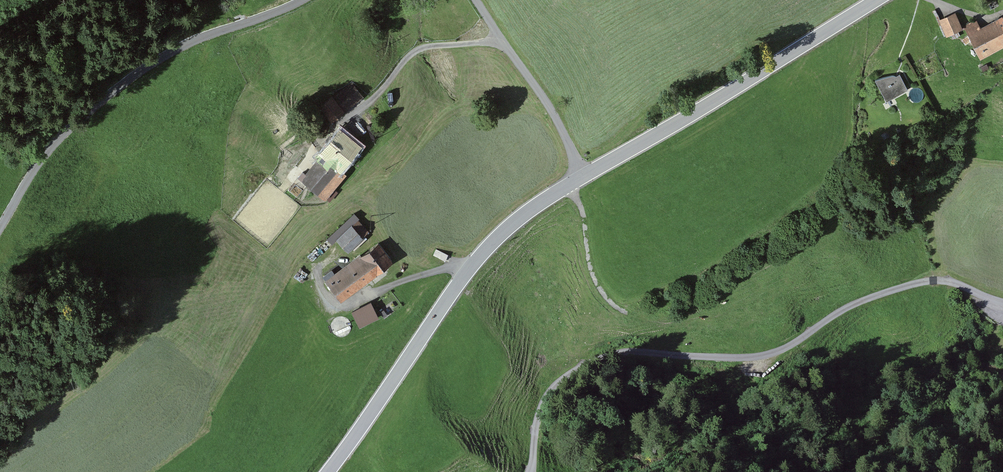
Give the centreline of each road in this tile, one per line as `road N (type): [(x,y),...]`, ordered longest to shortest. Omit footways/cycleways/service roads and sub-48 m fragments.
road 1 (track): [(533,471),(544,408),(561,381),(593,360),(635,352),(778,352),(855,304),(933,280),(1002,301)]
road 2 (unclassified): [(0,231),(46,155),(98,104),(186,45),(304,0)]
road 3 (tertiary): [(328,471),(468,271),(510,226),(582,177)]
road 4 (tertiary): [(582,177),(877,0)]
road 5 (unclassified): [(474,0),(539,92),(582,177)]
road 6 (track): [(628,314),(599,290),(583,212),(568,186)]

